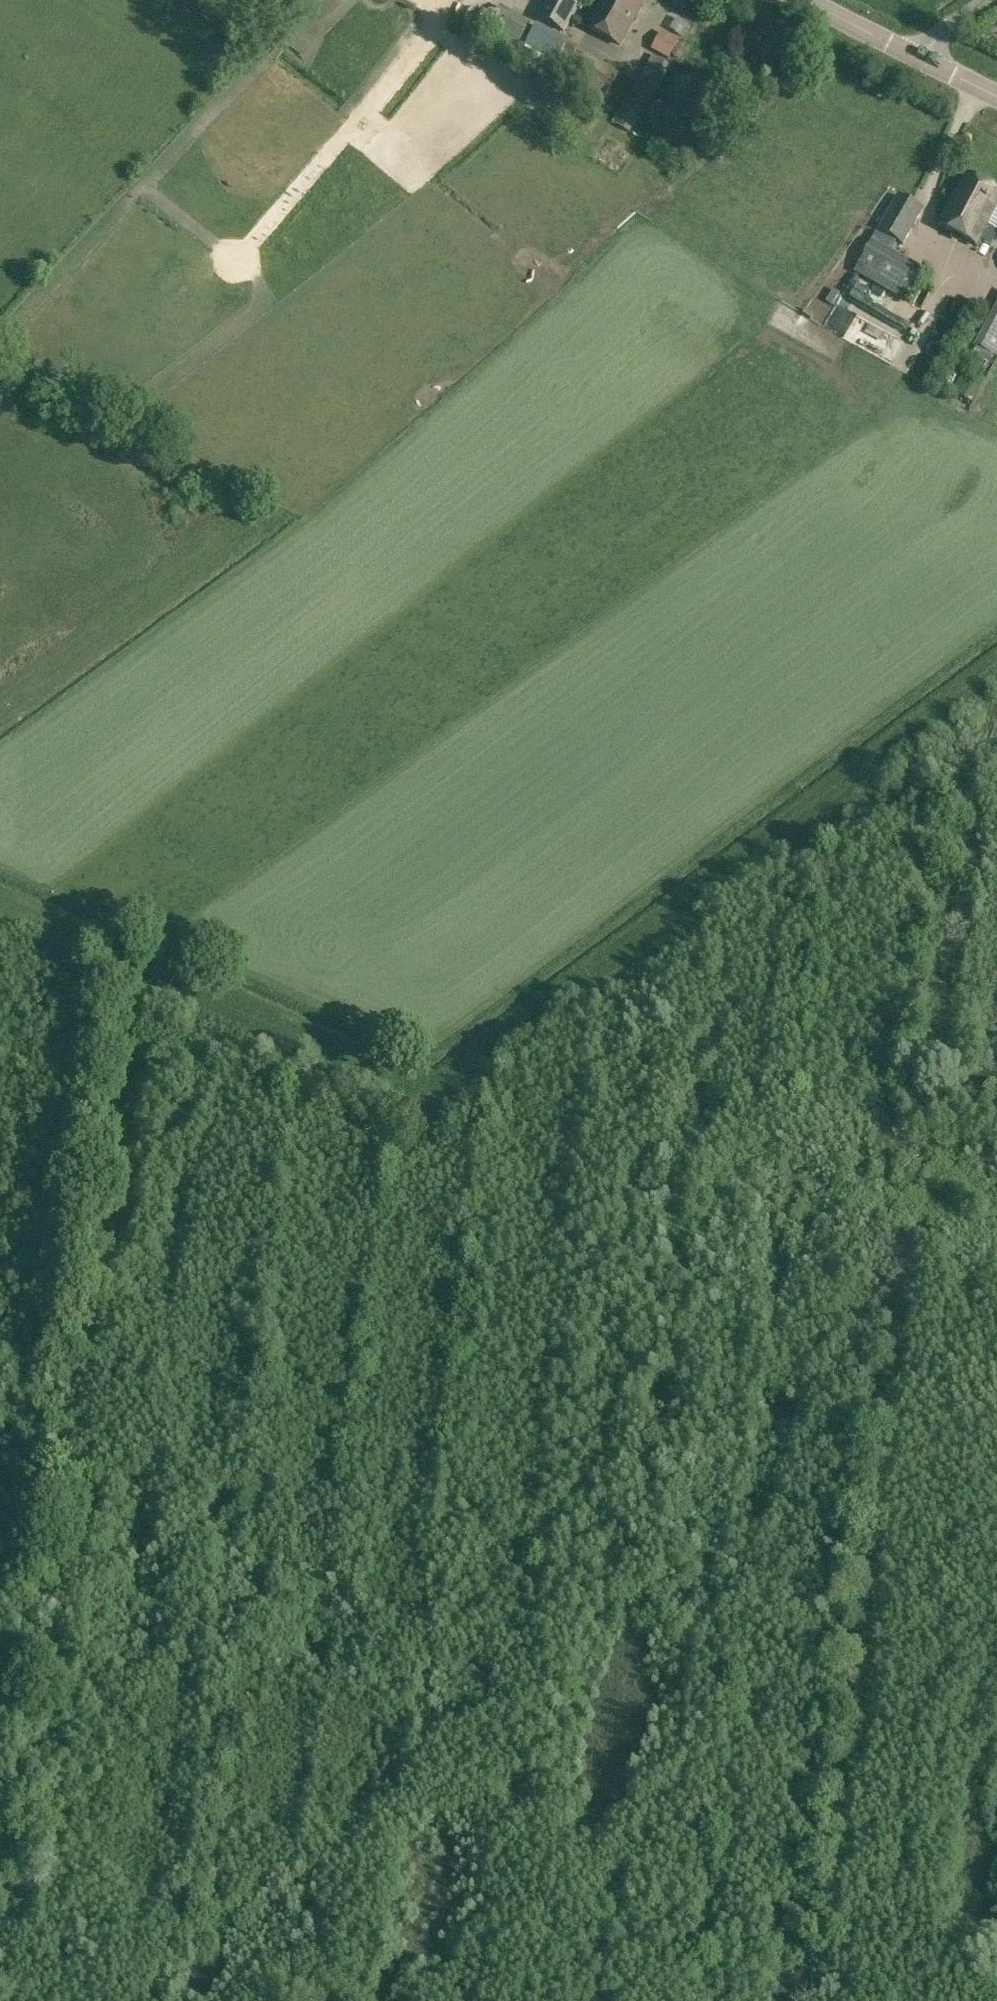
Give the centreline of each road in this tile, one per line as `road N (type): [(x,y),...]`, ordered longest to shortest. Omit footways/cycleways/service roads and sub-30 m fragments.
road 1 (tertiary): [(919,57),(806,0)]

